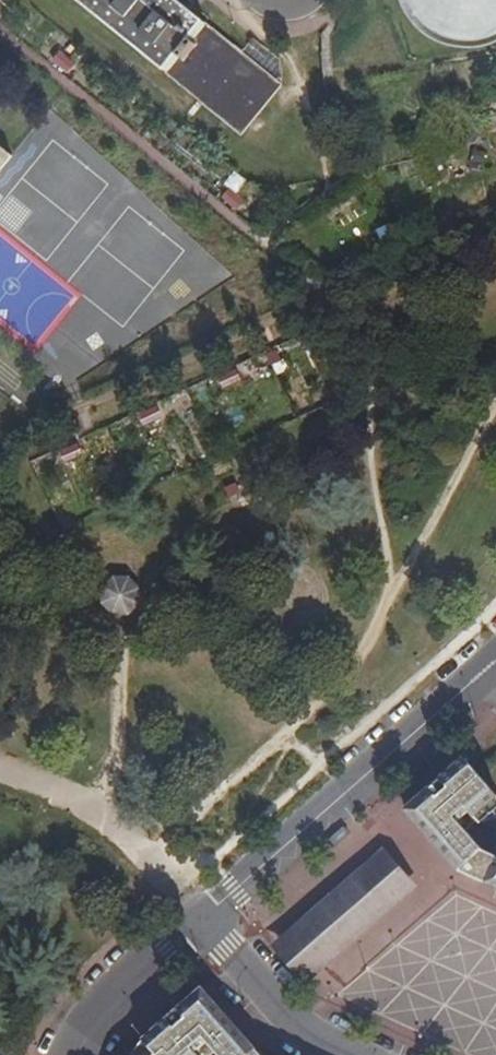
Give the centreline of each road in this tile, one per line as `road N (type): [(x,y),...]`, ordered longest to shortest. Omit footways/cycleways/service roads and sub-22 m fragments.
road 1 (residential): [(204,919),(495,662)]
road 2 (residential): [(356,1054),(292,1024),(204,919)]
road 3 (residential): [(77,1054),(96,1013),(204,919)]

